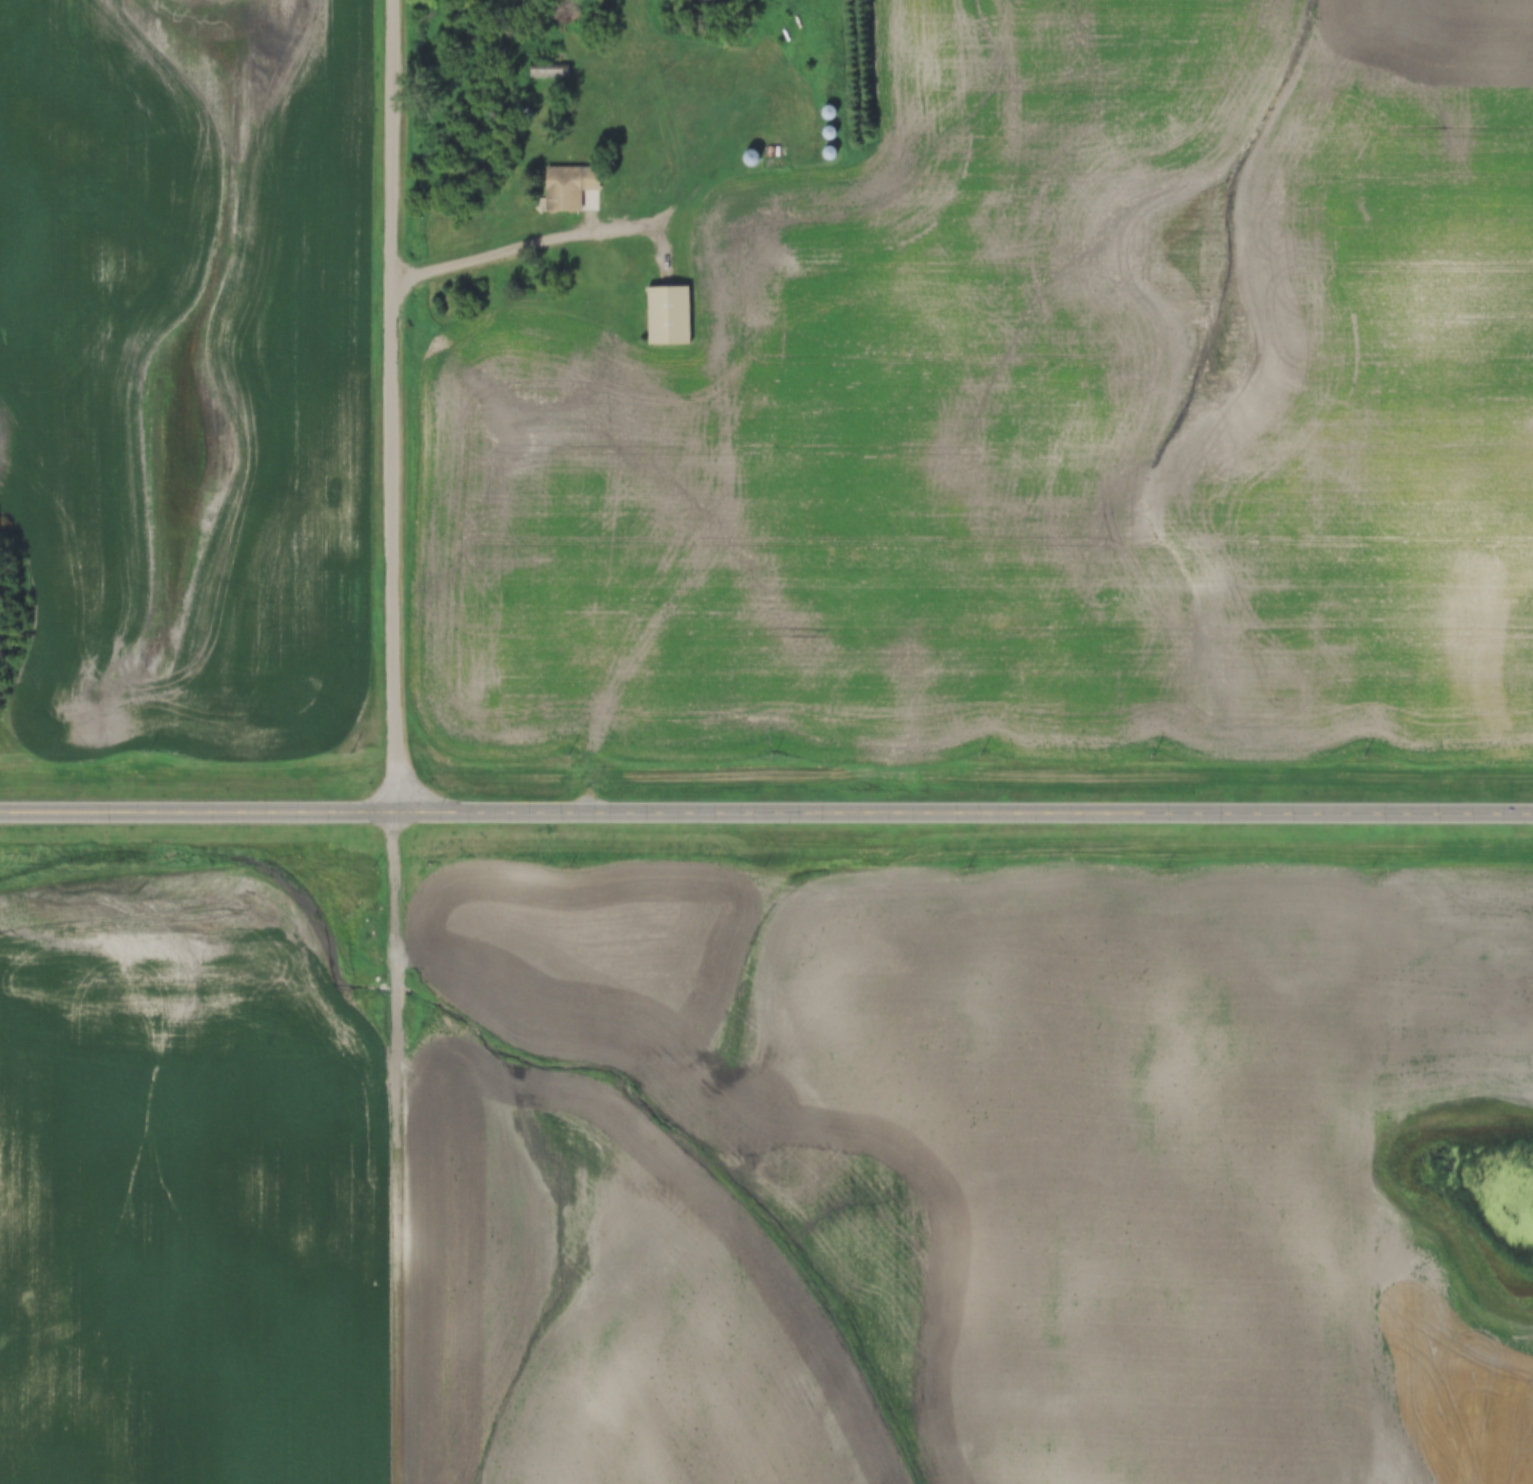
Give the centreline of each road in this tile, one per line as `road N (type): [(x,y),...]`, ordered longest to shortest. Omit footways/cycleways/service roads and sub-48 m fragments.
road 1 (tertiary): [(1532,813),(0,812)]
road 2 (tertiary): [(396,813),(393,0)]
road 3 (track): [(396,813),(397,1483)]

